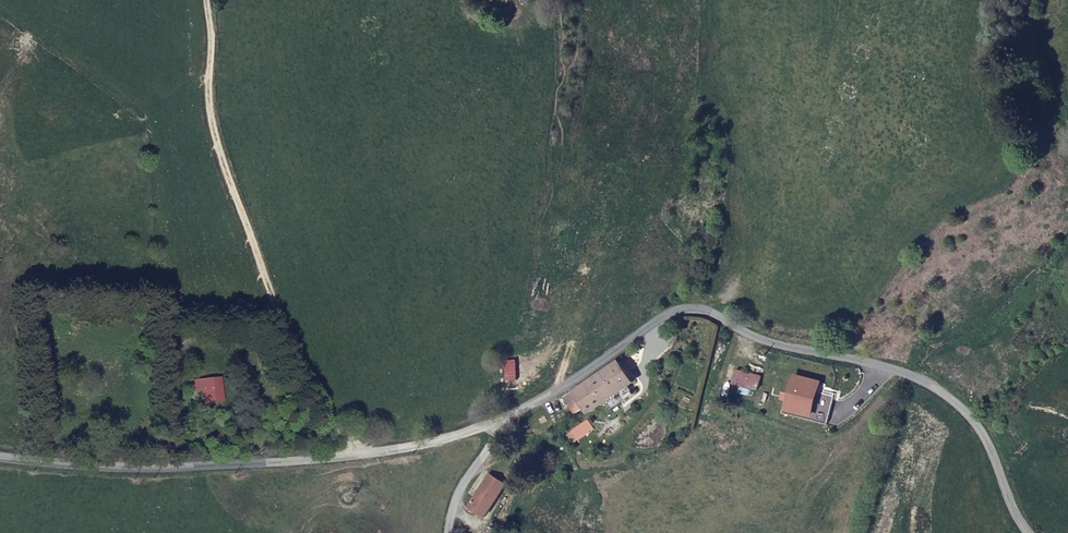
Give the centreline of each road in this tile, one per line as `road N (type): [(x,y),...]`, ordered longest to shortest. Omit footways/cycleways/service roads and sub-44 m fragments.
road 1 (unclassified): [(493,425),(648,321),(683,305),(722,311),(757,332),(907,373),(967,407),(1029,532)]
road 2 (track): [(206,0),(231,195),(299,357),(364,455)]
road 3 (unclassified): [(364,455),(140,470),(0,458)]
road 4 (unclassified): [(364,455),(493,425)]

